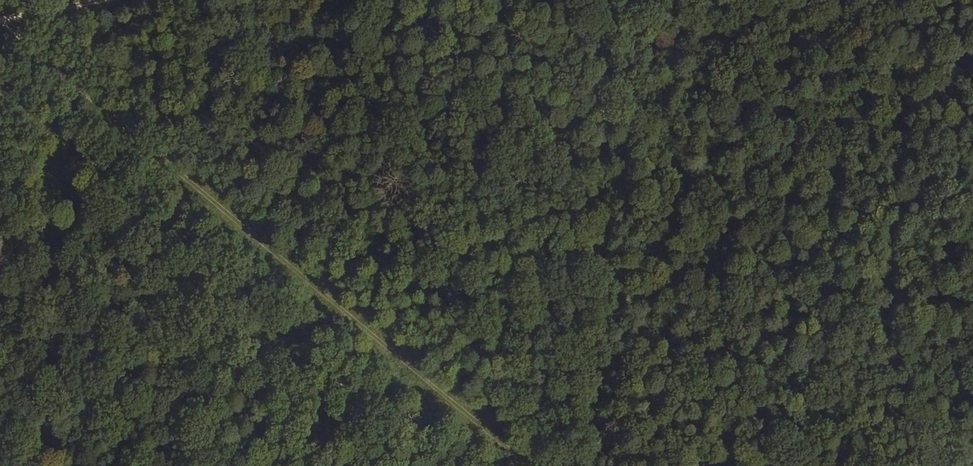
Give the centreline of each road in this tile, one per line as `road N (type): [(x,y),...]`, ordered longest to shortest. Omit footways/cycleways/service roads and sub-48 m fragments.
road 1 (track): [(7,16),(156,155),(468,418),(539,465)]
road 2 (track): [(597,465),(610,0)]

